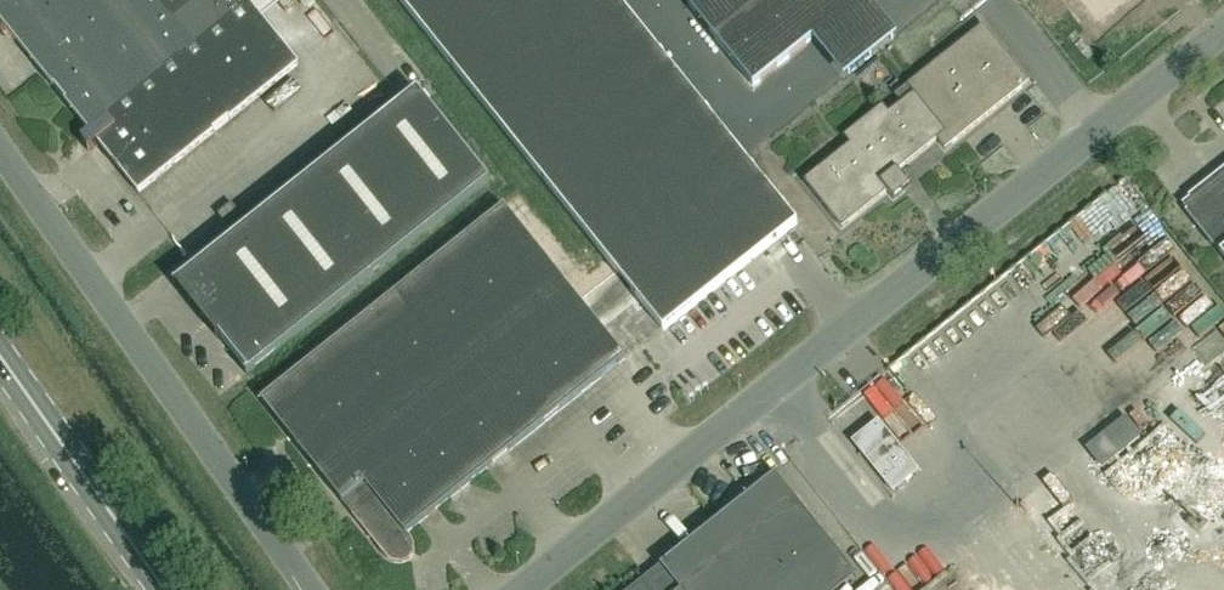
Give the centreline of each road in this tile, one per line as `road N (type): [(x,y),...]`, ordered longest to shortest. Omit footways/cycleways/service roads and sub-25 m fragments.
road 1 (unclassified): [(516,589),(1223,26)]
road 2 (unclassified): [(311,589),(0,152)]
road 3 (tertiary): [(165,589),(0,355)]

